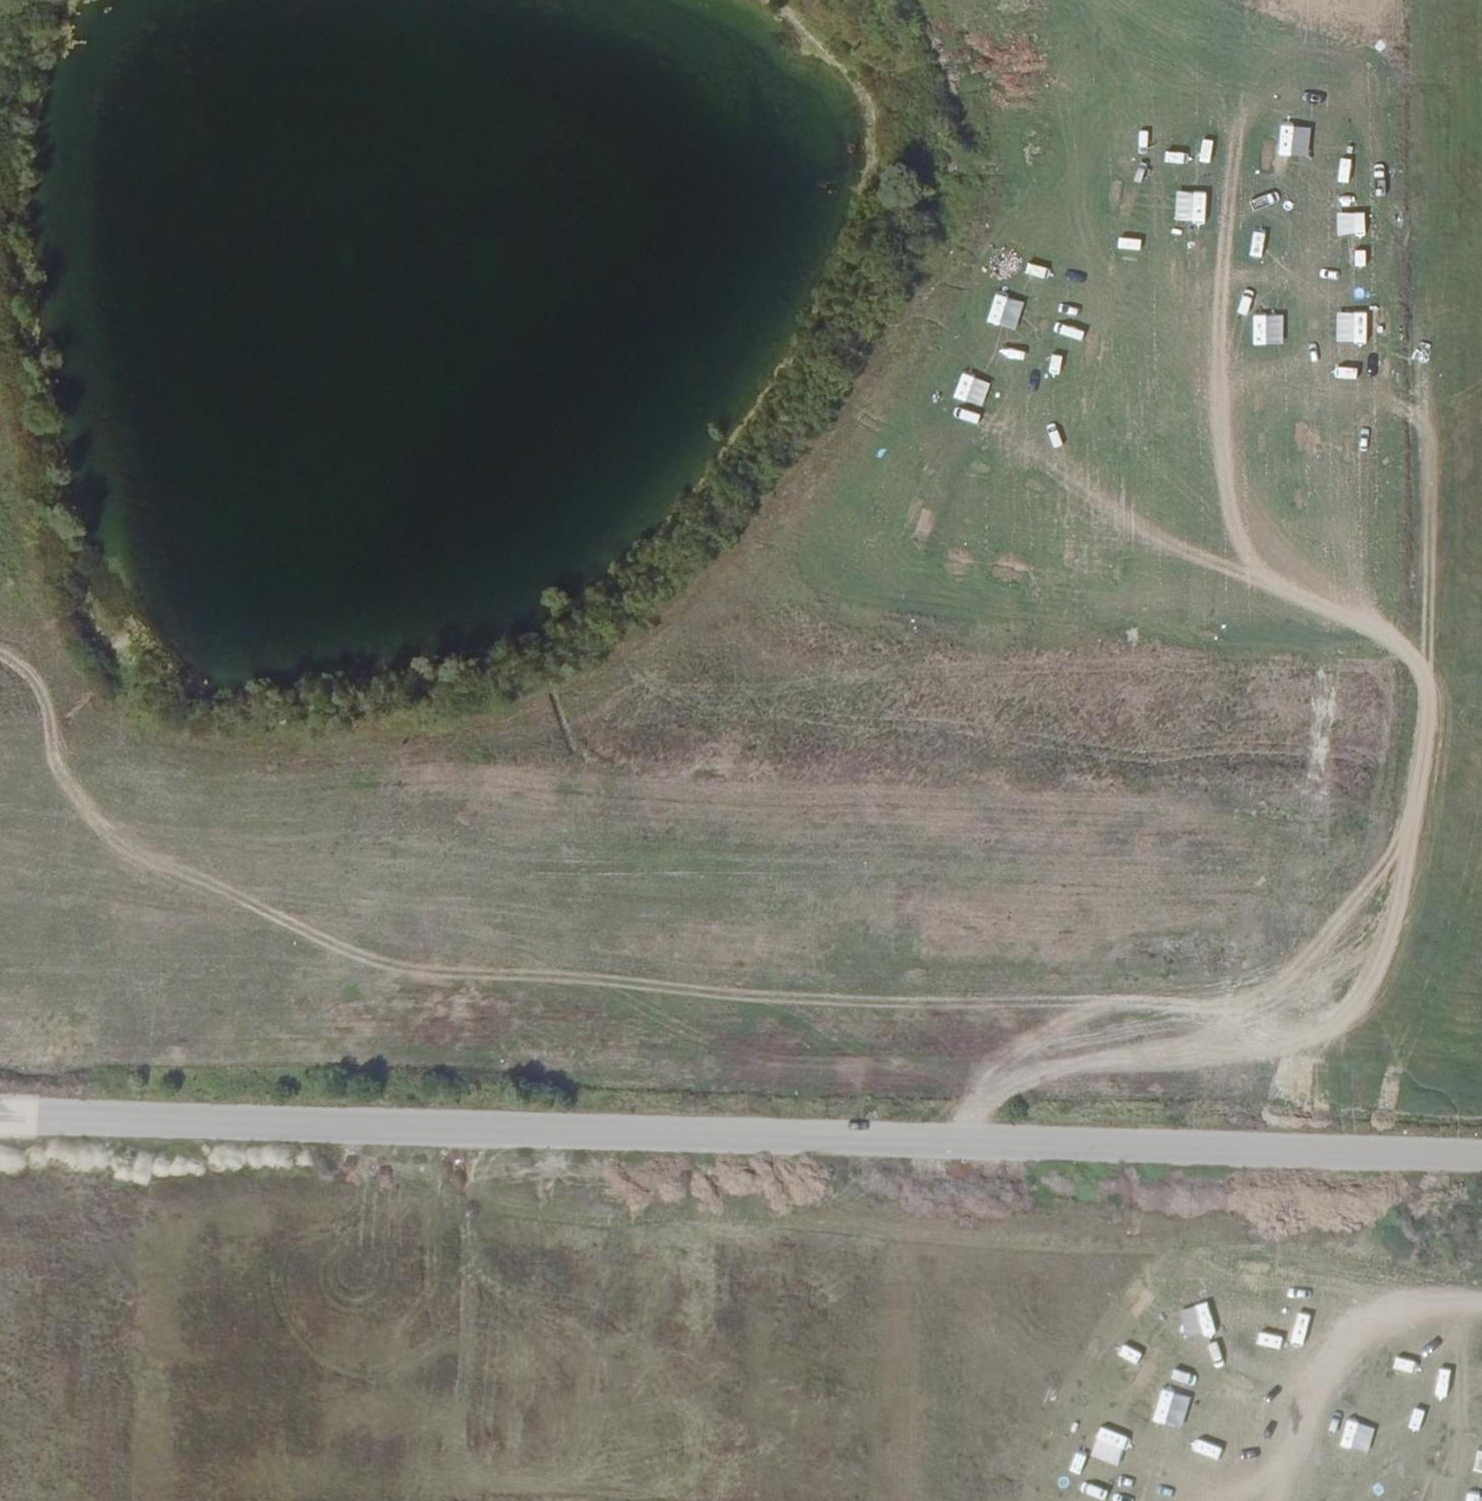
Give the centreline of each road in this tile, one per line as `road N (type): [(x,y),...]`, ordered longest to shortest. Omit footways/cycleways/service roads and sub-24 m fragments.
road 1 (unclassified): [(1481,1157),(0,1114)]

